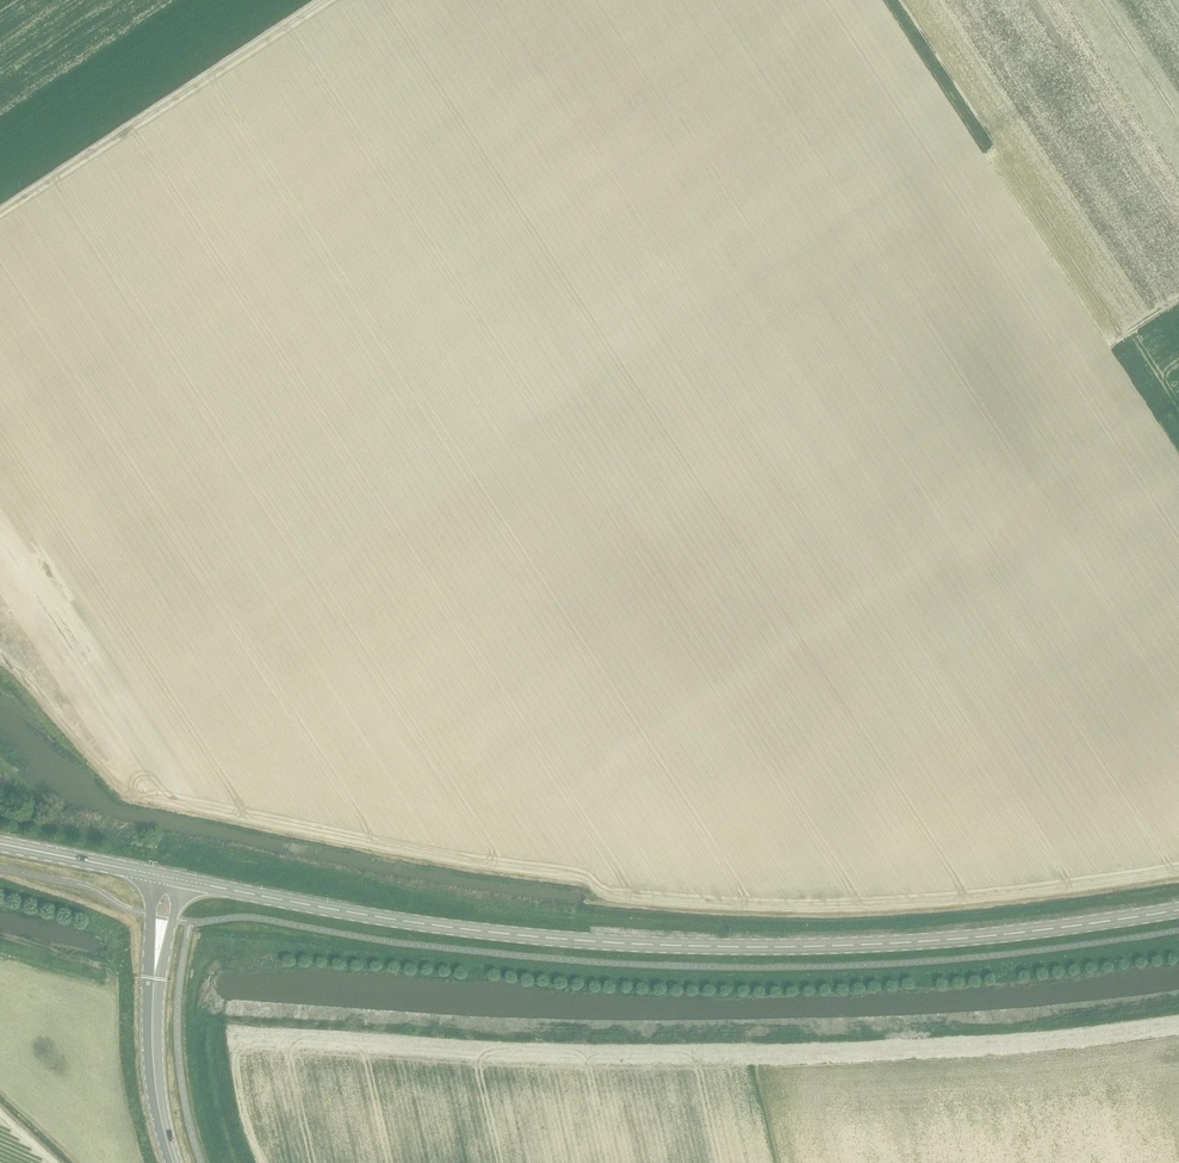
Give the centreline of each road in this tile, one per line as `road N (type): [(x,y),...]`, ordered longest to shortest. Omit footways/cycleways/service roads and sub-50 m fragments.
road 1 (secondary): [(179,878),(467,929),(654,945),(960,940),(1178,911)]
road 2 (track): [(0,208),(319,0)]
road 3 (secondary): [(174,1162),(153,1069),(153,978)]
road 4 (secondary): [(155,874),(0,843)]

